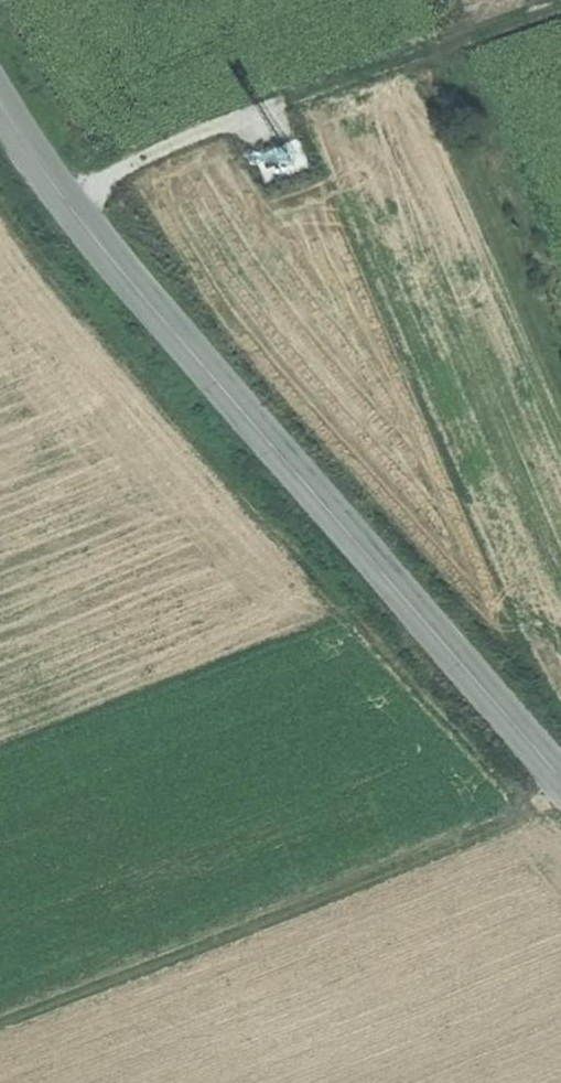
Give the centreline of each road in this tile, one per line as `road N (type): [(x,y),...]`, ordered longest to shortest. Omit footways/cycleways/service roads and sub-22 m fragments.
road 1 (secondary): [(560,784),(58,192),(0,94)]
road 2 (track): [(560,804),(0,1024)]
road 3 (track): [(560,10),(58,192)]

